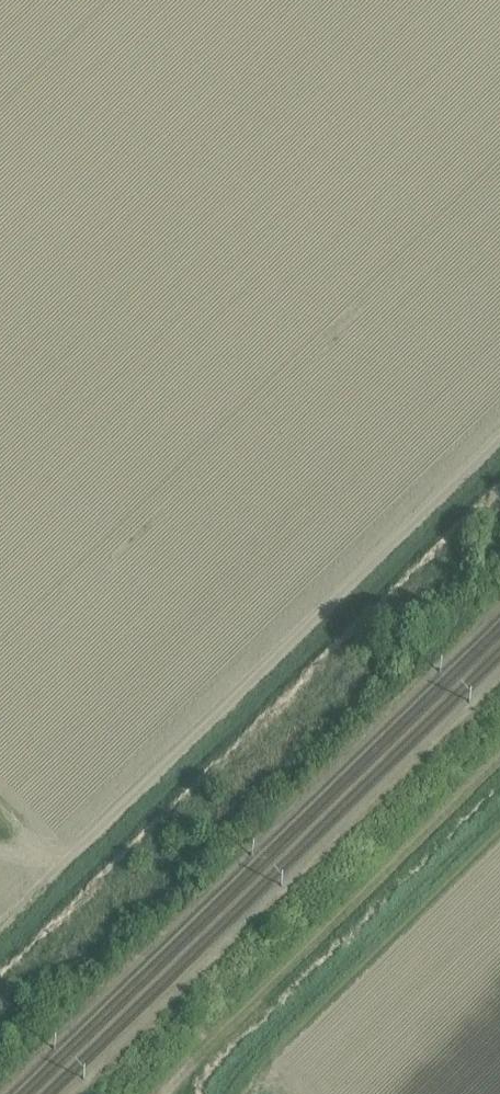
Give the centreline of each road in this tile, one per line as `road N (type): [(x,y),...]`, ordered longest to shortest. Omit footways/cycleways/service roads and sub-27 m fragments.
road 1 (track): [(499,757),(192,1061)]

